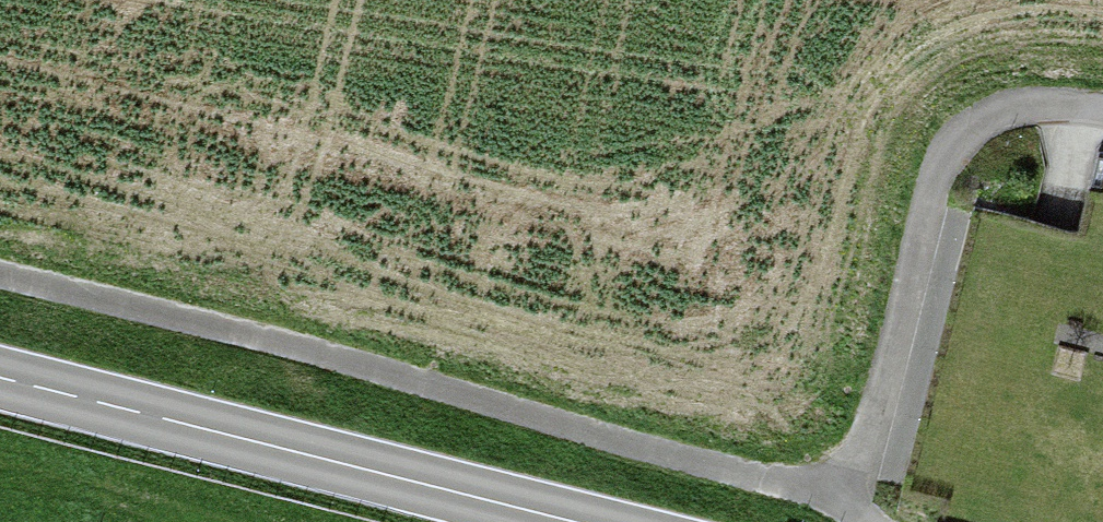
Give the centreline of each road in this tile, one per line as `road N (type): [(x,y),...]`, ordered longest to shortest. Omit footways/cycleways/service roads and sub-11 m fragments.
road 1 (track): [(0,278),(376,369),(644,450),(823,490)]
road 2 (primary): [(0,378),(571,521)]
road 3 (track): [(823,490),(851,478),(871,439),(932,192),(952,149),(989,117),(1033,106),(1102,110)]

